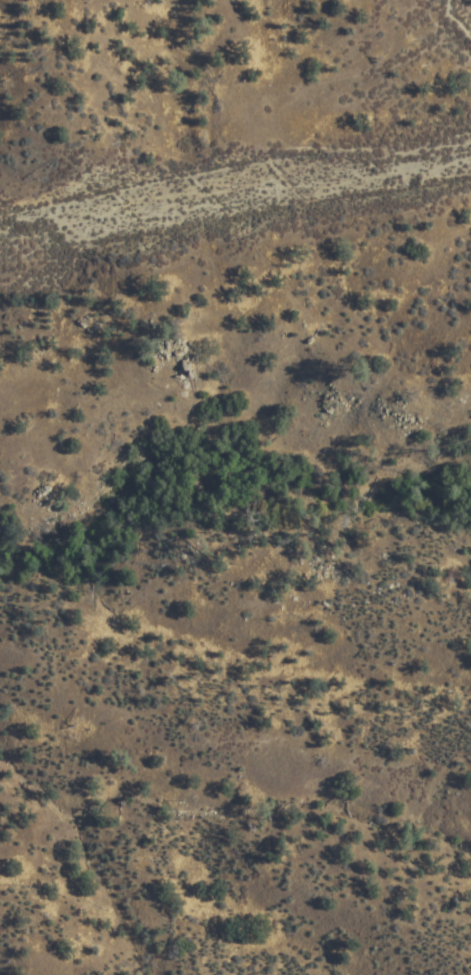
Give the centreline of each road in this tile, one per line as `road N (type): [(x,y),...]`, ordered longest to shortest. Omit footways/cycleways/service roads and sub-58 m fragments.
road 1 (track): [(470,156),(80,219)]

